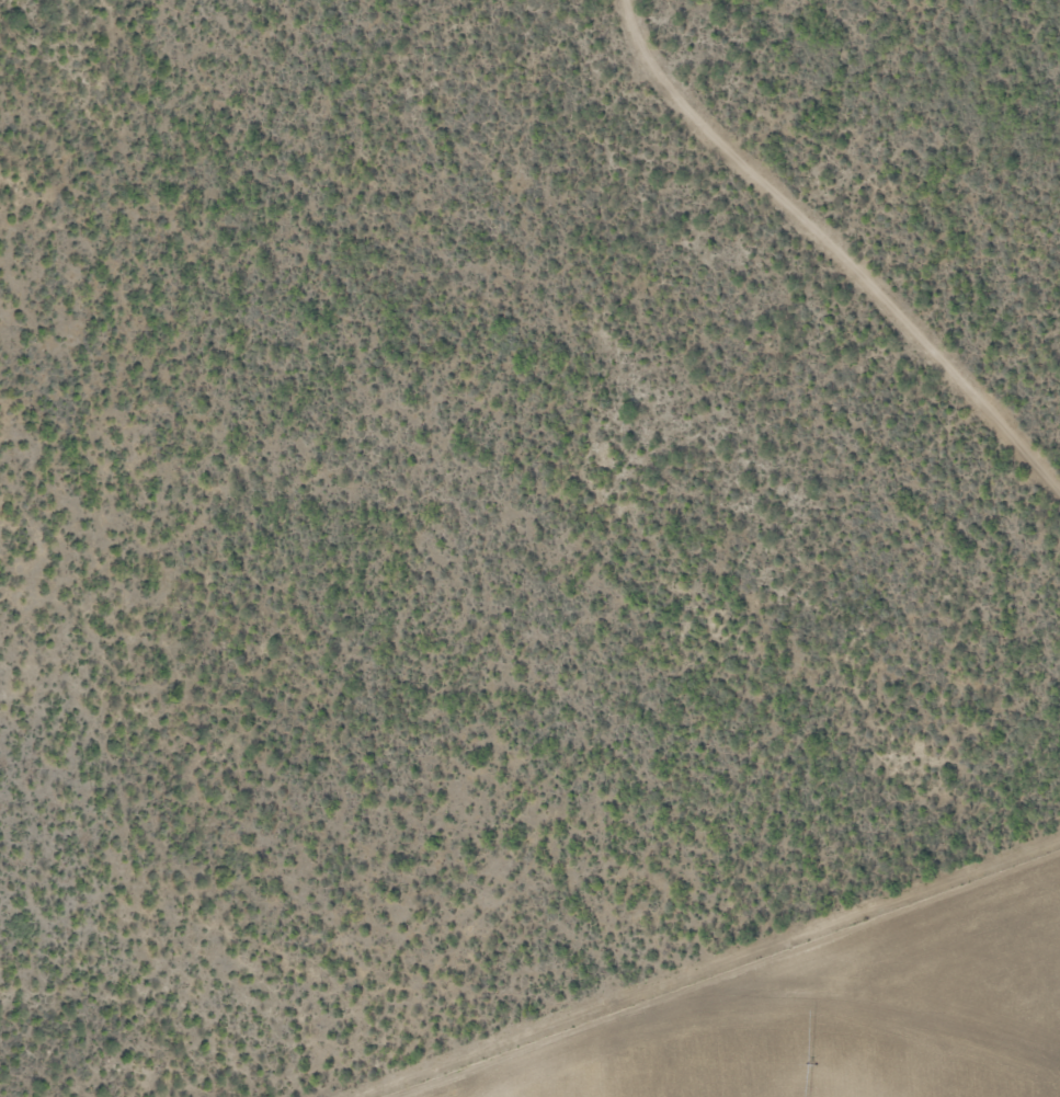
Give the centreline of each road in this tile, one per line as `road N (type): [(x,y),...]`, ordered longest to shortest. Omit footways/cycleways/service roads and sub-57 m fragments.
road 1 (residential): [(1059,487),(902,313),(579,0)]

